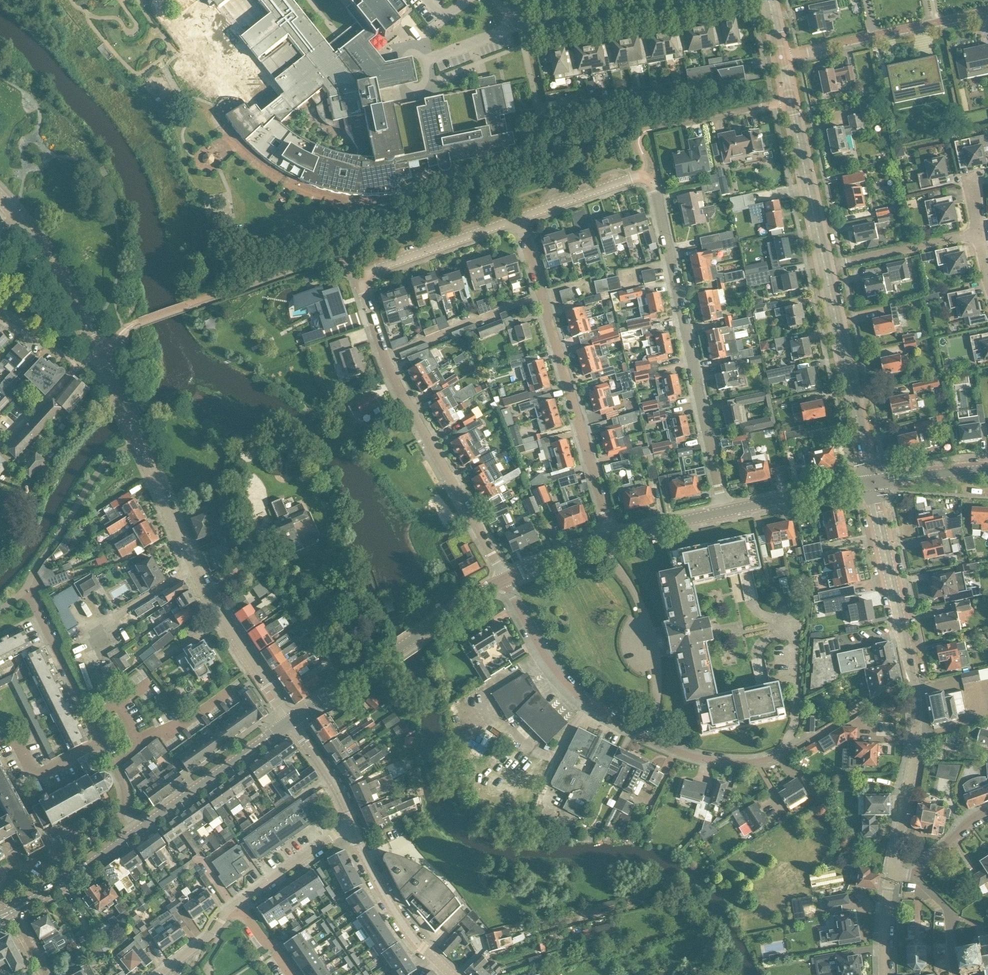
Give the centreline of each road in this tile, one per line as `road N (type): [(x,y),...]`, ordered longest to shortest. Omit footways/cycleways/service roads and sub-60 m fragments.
road 1 (residential): [(504,579),(392,374),(361,285),(363,274),(518,218)]
road 2 (tertiary): [(291,721),(217,612),(96,350)]
road 3 (residential): [(892,872),(914,756),(915,699),(870,483)]
road 4 (residential): [(786,752),(738,763),(697,758),(612,720),(552,666),(504,579)]
road 5 (residential): [(724,511),(651,179)]
road 6 (residential): [(609,539),(518,218)]
road 7 (tertiary): [(291,721),(504,579)]
road 8 (residential): [(870,483),(825,265)]
road 9 (residential): [(781,57),(987,12)]
road 10 (residential): [(502,0),(525,25),(678,0)]
road 11 (tertiary): [(138,830),(291,721)]
road 12 (residential): [(452,974),(396,913),(351,825)]
road 13 (residential): [(101,742),(25,587)]
road 14 (residential): [(825,265),(790,101)]
road 15 (residential): [(825,265),(978,234)]
road 16 (tertiary): [(96,350),(72,297),(17,216)]
road 17 (tertiary): [(7,914),(138,830)]
road 18 (tertiary): [(724,511),(870,483)]
road 19 (residential): [(518,218),(630,178),(651,179)]
road 20 (residential): [(351,825),(237,903)]
road 21 (residential): [(656,129),(790,101)]
road 22 (residential): [(351,825),(291,721)]

